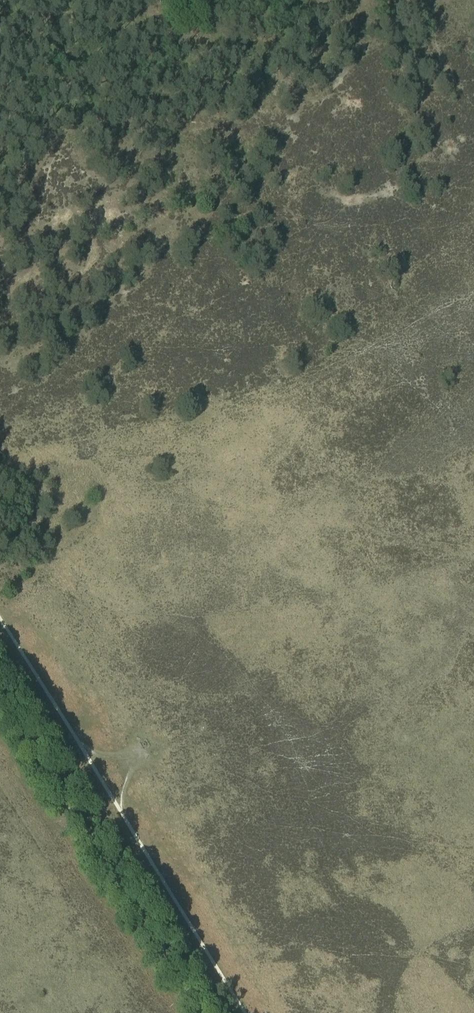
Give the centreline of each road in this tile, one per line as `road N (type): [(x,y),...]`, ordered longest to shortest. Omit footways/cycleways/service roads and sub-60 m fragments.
road 1 (track): [(0,695),(203,1012)]

